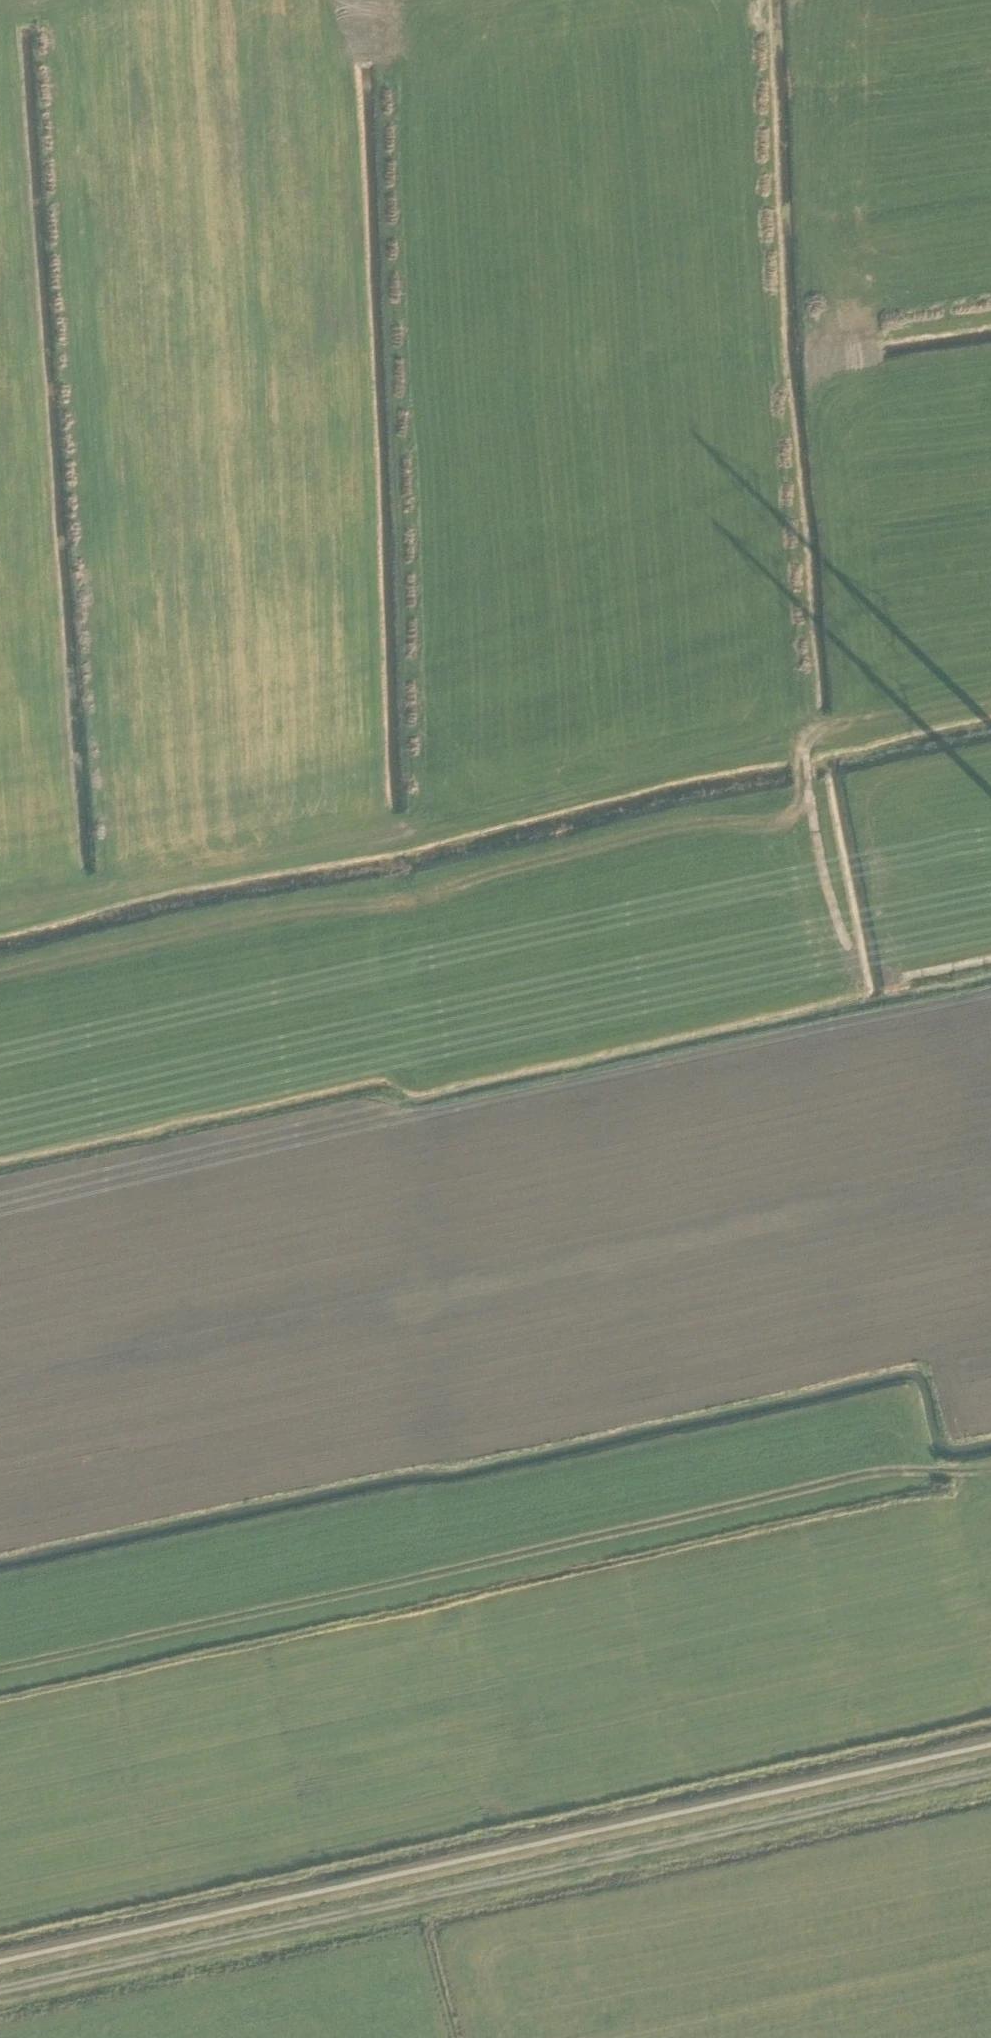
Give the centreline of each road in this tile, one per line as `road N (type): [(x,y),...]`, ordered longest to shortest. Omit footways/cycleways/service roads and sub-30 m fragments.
road 1 (track): [(0,1988),(990,1770)]

